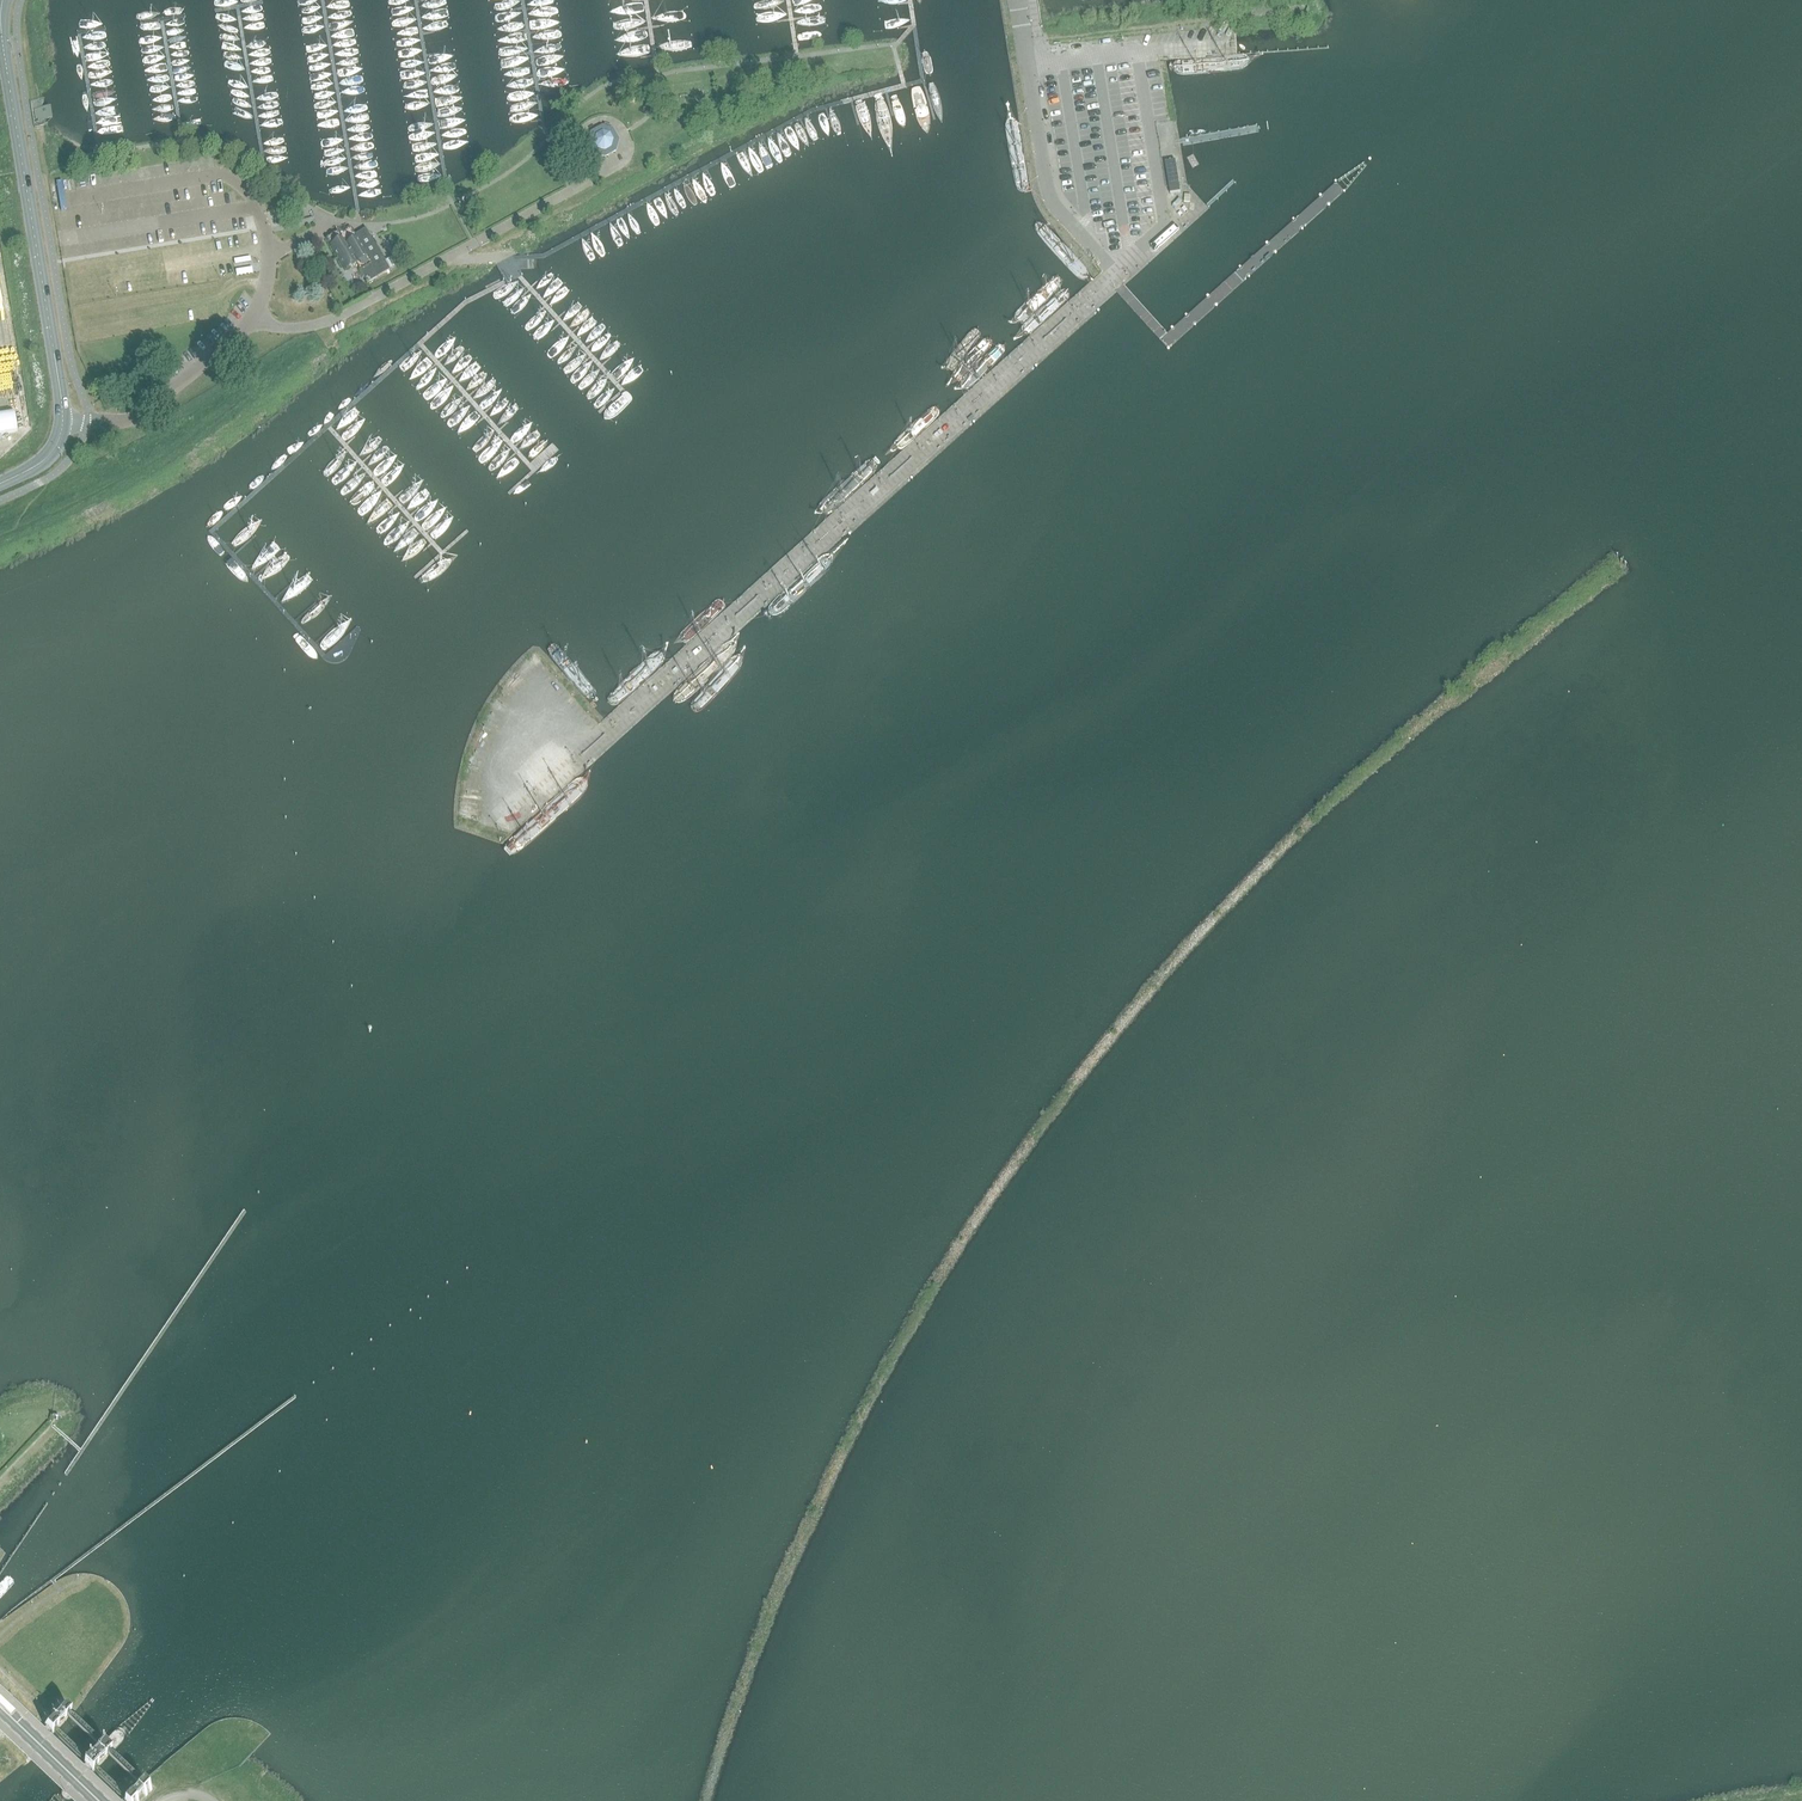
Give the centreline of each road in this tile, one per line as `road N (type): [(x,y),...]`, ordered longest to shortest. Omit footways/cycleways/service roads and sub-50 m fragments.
road 1 (tertiary): [(0,484),(55,445),(63,415),(3,47)]
road 2 (unclassified): [(1029,69),(1051,194),(1116,273),(1164,222),(1137,53)]
road 3 (primary): [(100,1800),(0,1706)]

